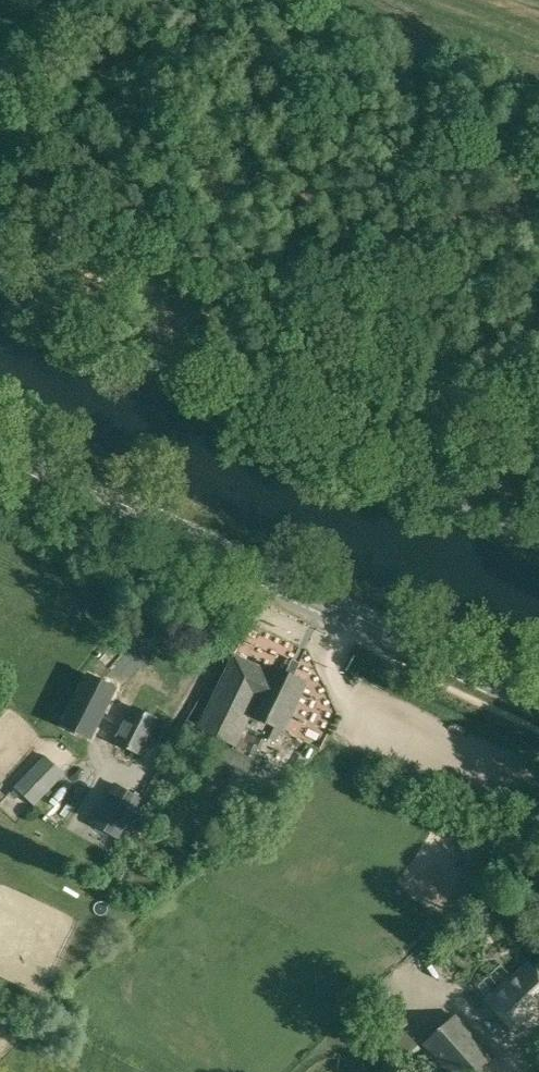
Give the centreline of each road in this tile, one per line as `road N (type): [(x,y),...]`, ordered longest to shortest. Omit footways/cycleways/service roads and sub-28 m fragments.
road 1 (unclassified): [(538,541),(0,280)]
road 2 (secondary): [(538,703),(0,445)]

